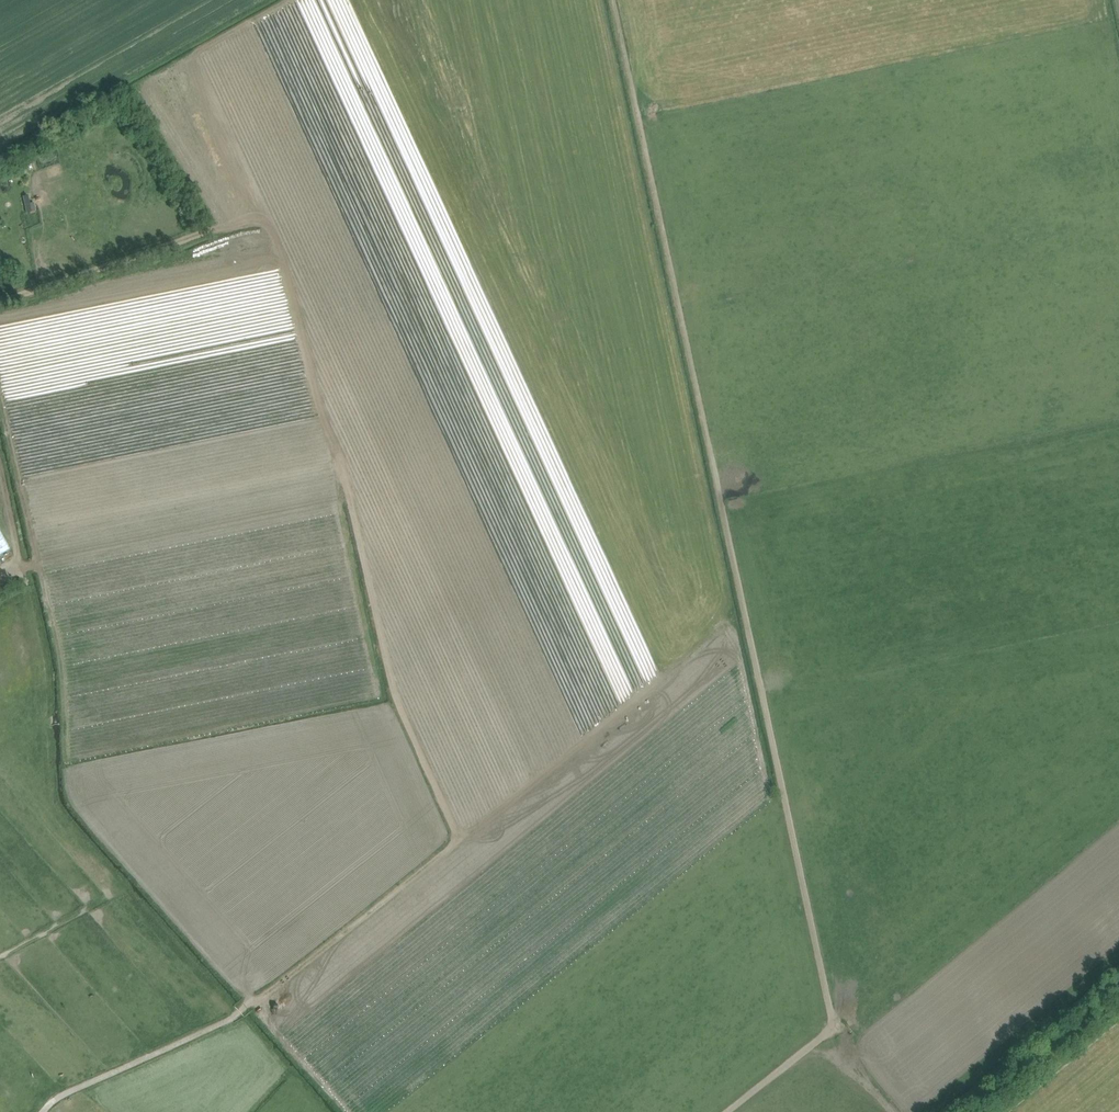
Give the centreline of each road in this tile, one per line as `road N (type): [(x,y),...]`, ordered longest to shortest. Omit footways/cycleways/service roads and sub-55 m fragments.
road 1 (track): [(613,0),(833,1021),(728,1111)]
road 2 (track): [(43,1111),(65,1091),(237,1015),(458,837),(401,710),(337,452)]
road 3 (track): [(204,231),(0,299)]

